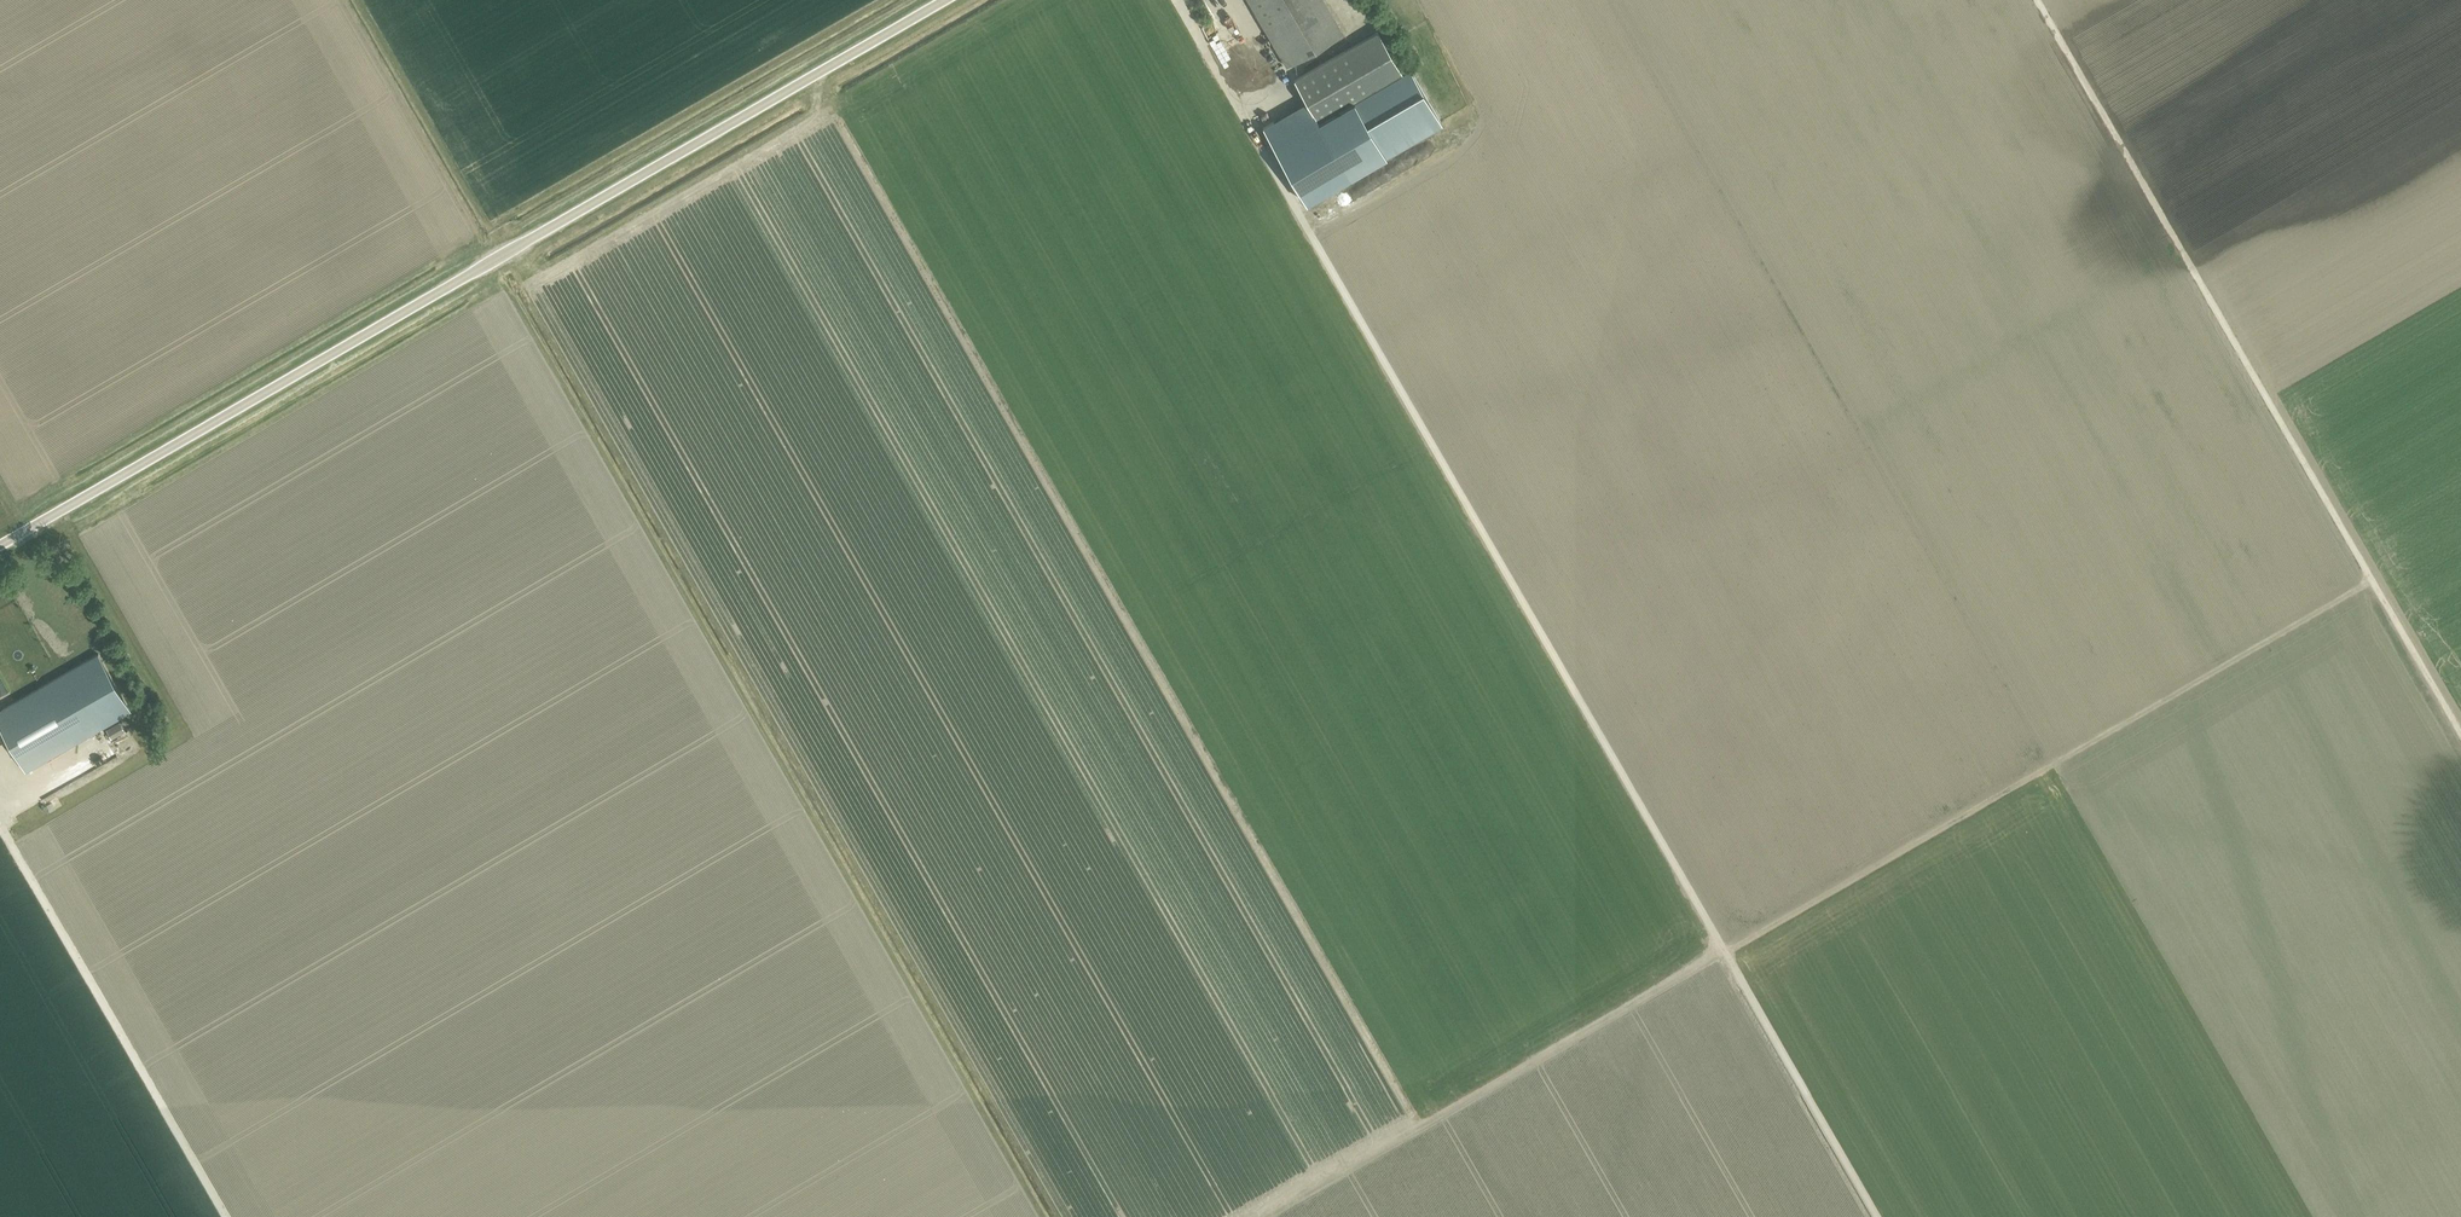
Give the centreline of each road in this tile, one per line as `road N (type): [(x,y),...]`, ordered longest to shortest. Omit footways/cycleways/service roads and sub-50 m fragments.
road 1 (unclassified): [(0,546),(947,0)]

